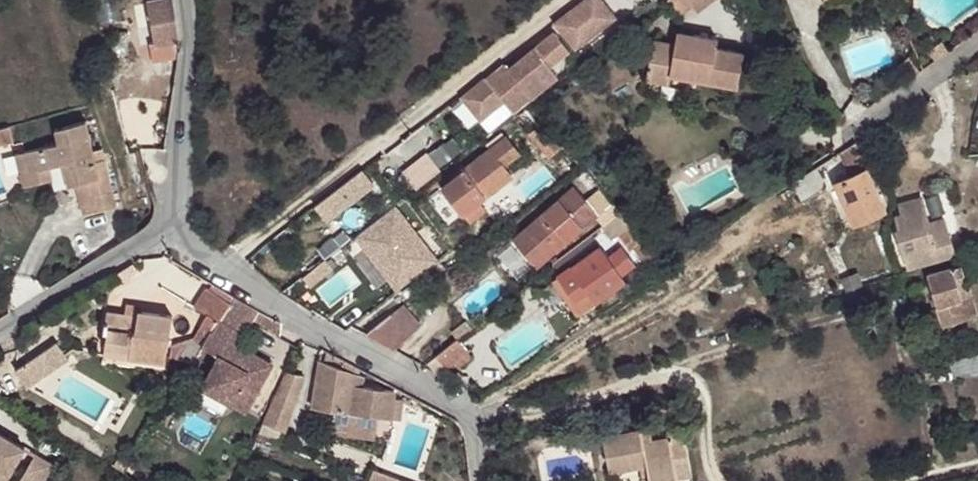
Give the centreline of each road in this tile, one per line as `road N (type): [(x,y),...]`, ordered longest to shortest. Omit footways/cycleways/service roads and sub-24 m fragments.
road 1 (residential): [(166,233),(312,330),(455,406),(474,433),(480,480)]
road 2 (residential): [(185,0),(187,58),(166,233)]
road 3 (residential): [(166,233),(0,338)]

